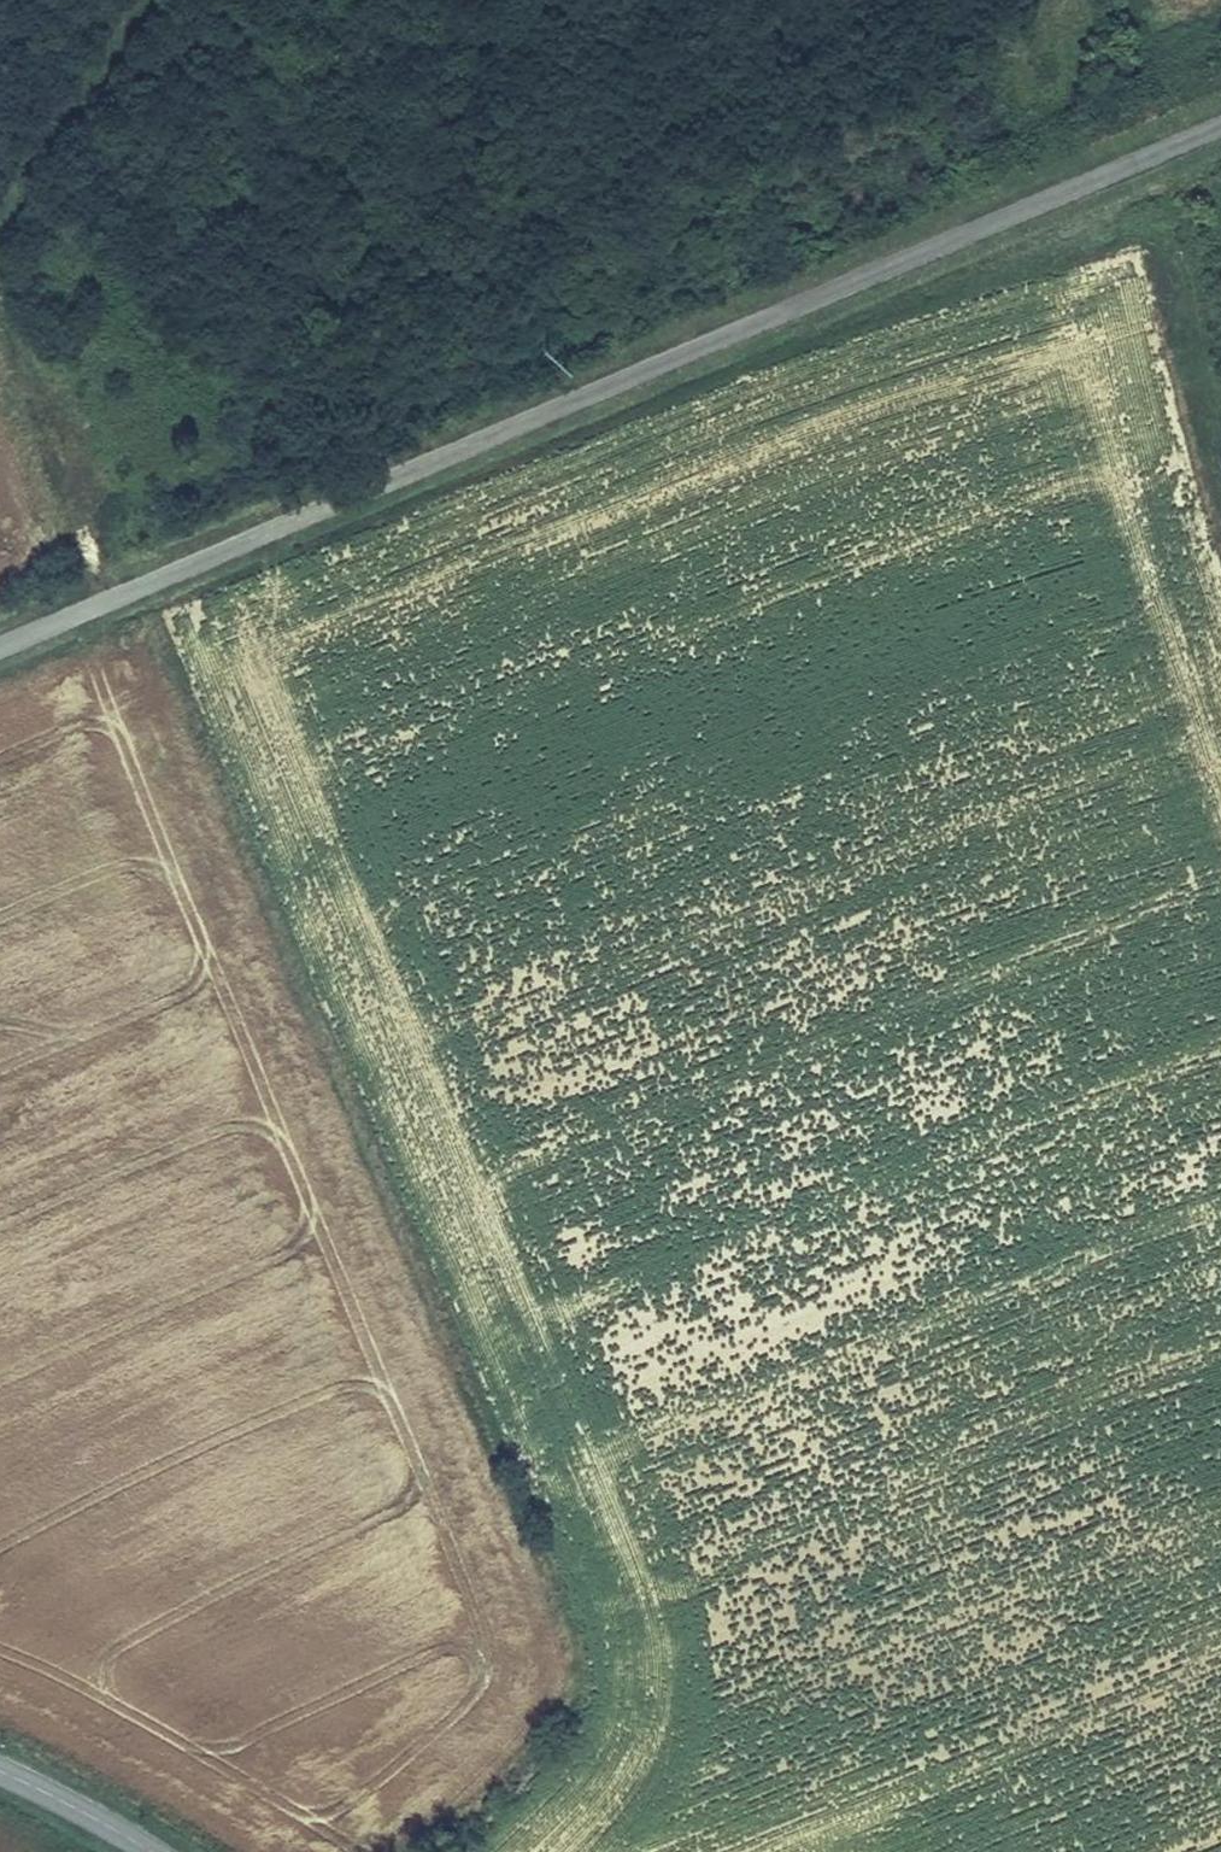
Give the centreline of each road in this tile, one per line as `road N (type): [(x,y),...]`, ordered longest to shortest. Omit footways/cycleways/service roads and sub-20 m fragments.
road 1 (unclassified): [(0,647),(1220,129)]
road 2 (tertiary): [(146,1851),(0,1774)]

